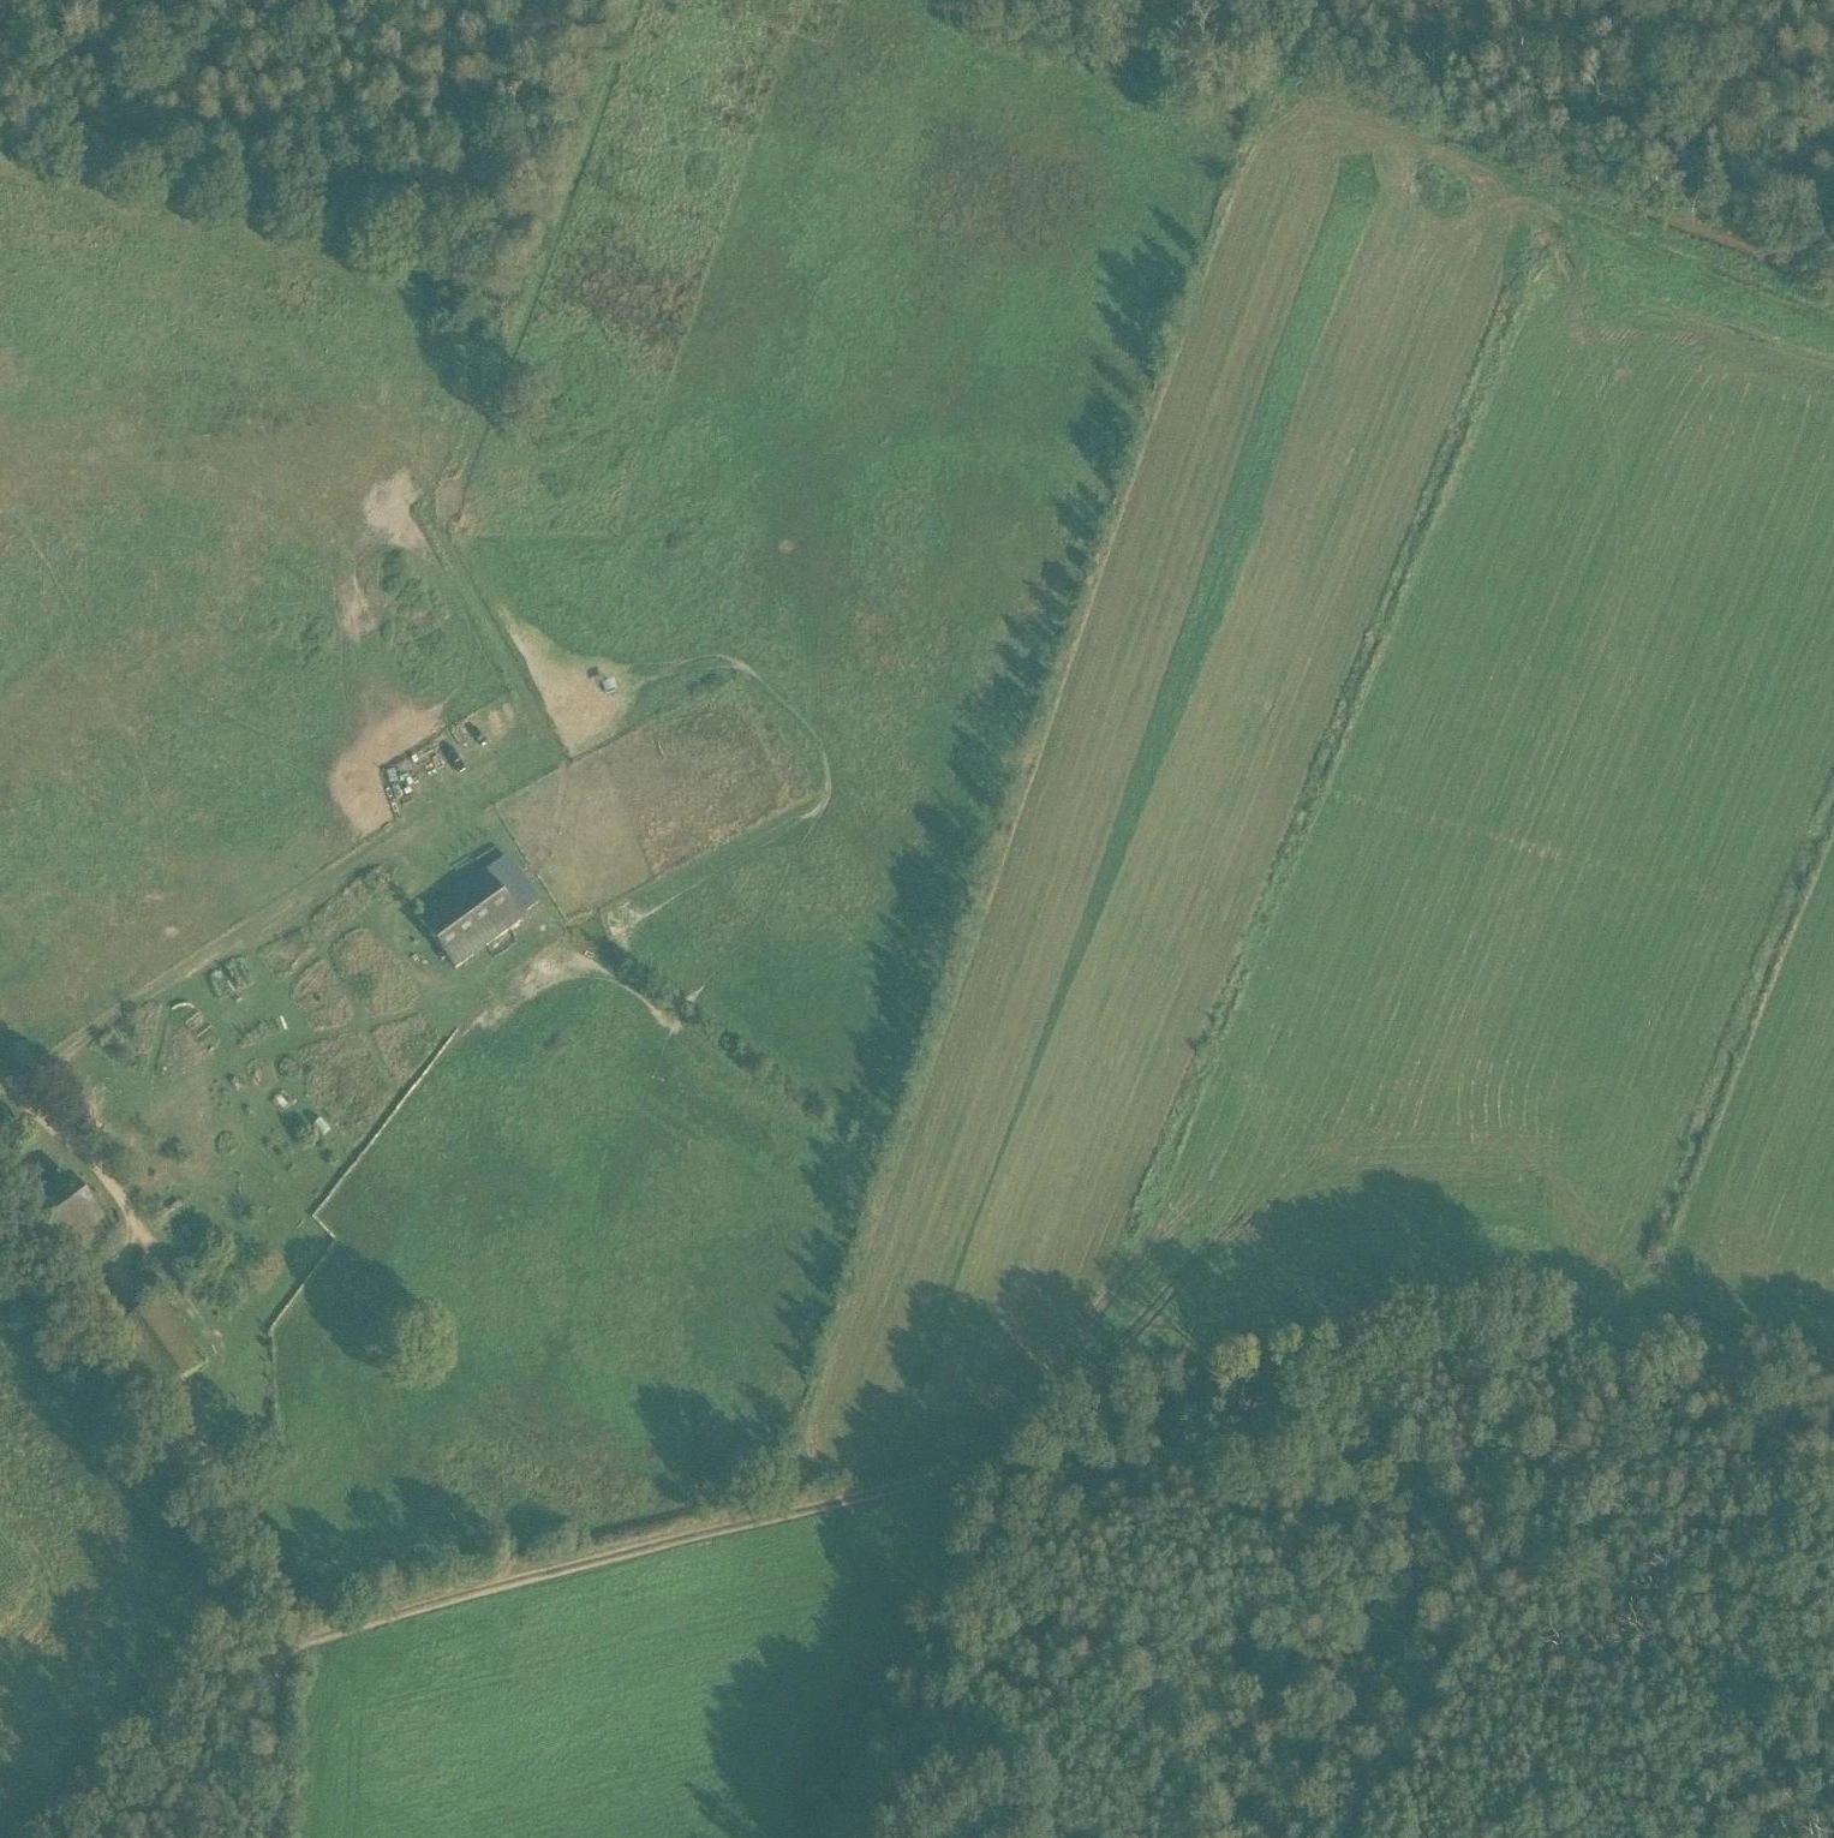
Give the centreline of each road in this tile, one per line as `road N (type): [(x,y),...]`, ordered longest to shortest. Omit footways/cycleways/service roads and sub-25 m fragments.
road 1 (track): [(265,1837),(273,1669),(286,1649),(1007,1457)]
road 2 (track): [(0,1091),(97,1179),(212,1348)]

